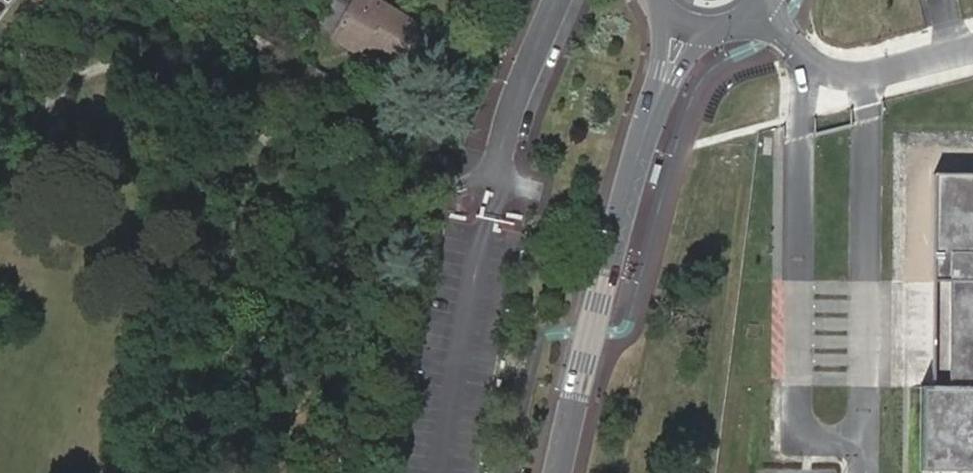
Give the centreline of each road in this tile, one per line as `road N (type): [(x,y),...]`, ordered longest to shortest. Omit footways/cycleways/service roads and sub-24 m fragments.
road 1 (tertiary): [(558,472),(637,158),(682,26)]

